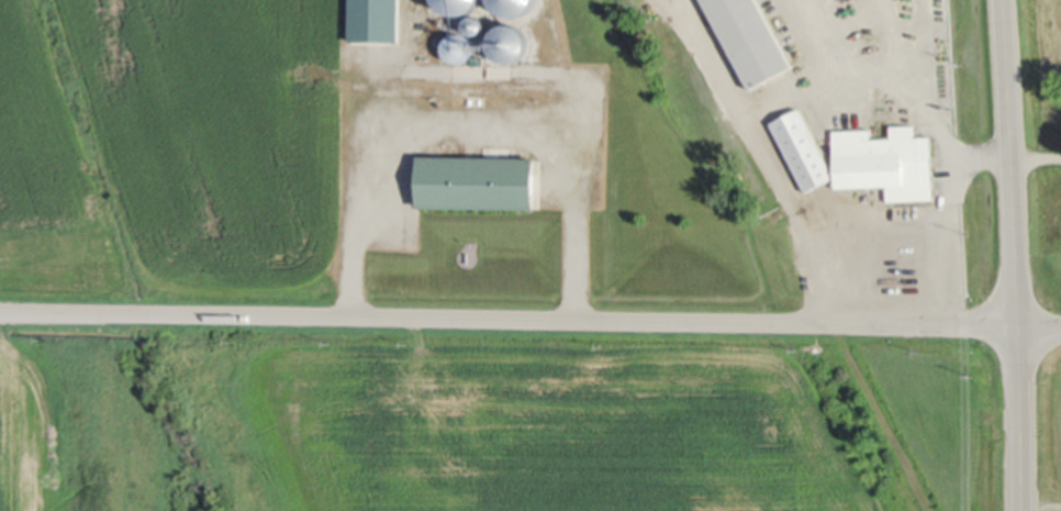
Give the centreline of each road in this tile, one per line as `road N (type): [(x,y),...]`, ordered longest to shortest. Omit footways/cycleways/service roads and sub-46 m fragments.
road 1 (residential): [(1019,324),(0,312)]
road 2 (primary): [(1000,0),(1019,324),(1019,510)]

